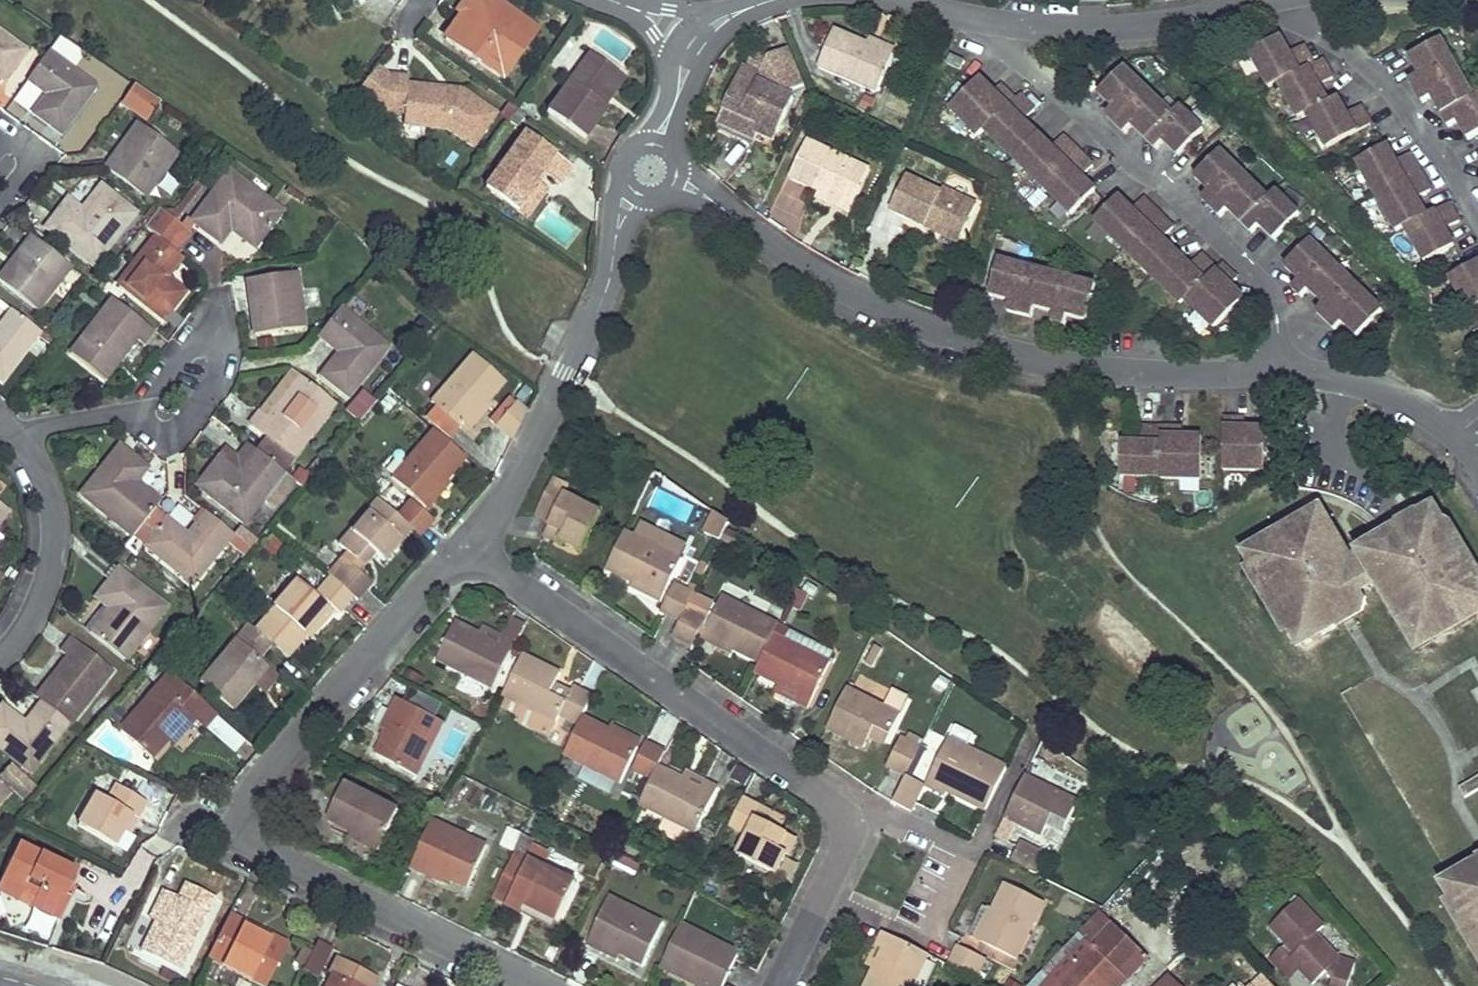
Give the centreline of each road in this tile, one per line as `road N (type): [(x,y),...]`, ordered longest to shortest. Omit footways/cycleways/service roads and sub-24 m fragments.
road 1 (residential): [(463,548),(273,761),(236,834),(532,985)]
road 2 (residential): [(650,171),(686,185),(816,272),(944,332),(1067,365),(1286,369)]
road 3 (residential): [(855,819),(463,548)]
road 4 (residential): [(1286,369),(1279,298),(999,38),(1001,21)]
road 5 (residential): [(650,171),(627,201),(598,310),(511,489),(463,548)]
road 6 (residential): [(824,886),(923,930),(959,854),(888,817),(855,819)]
road 7 (residential): [(1281,0),(1385,83),(1443,155),(1477,215)]
road 8 (residential): [(0,418),(46,484),(54,558),(25,627),(0,658)]
road 9 (residential): [(1249,0),(1114,25),(1001,21)]
road 10 (residential): [(1286,369),(1381,391),(1444,428)]
road 11 (residential): [(696,44),(650,171)]

